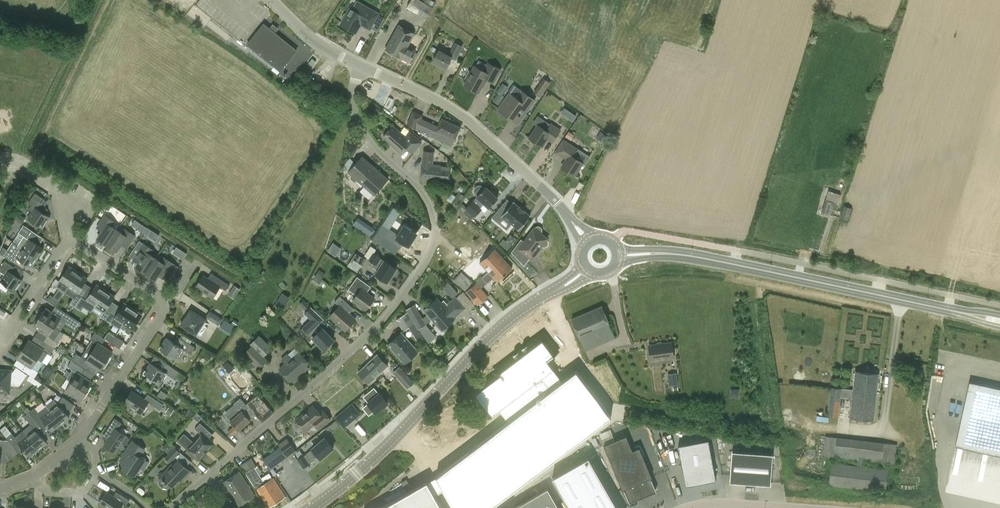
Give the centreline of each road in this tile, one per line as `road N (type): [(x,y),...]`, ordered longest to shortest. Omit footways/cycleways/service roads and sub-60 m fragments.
road 1 (residential): [(170,507),(321,382),(425,268),(439,225),(424,188),(372,143),(356,116),(363,67)]
road 2 (secondary): [(310,507),(390,443),(495,332),(556,290)]
road 3 (secondary): [(966,314),(663,254)]
road 4 (residential): [(569,218),(452,109),(363,67)]
road 5 (residential): [(80,438),(158,320),(160,304)]
road 6 (residential): [(3,341),(72,240)]
road 7 (residential): [(80,438),(101,467),(90,485),(48,490),(33,475)]

